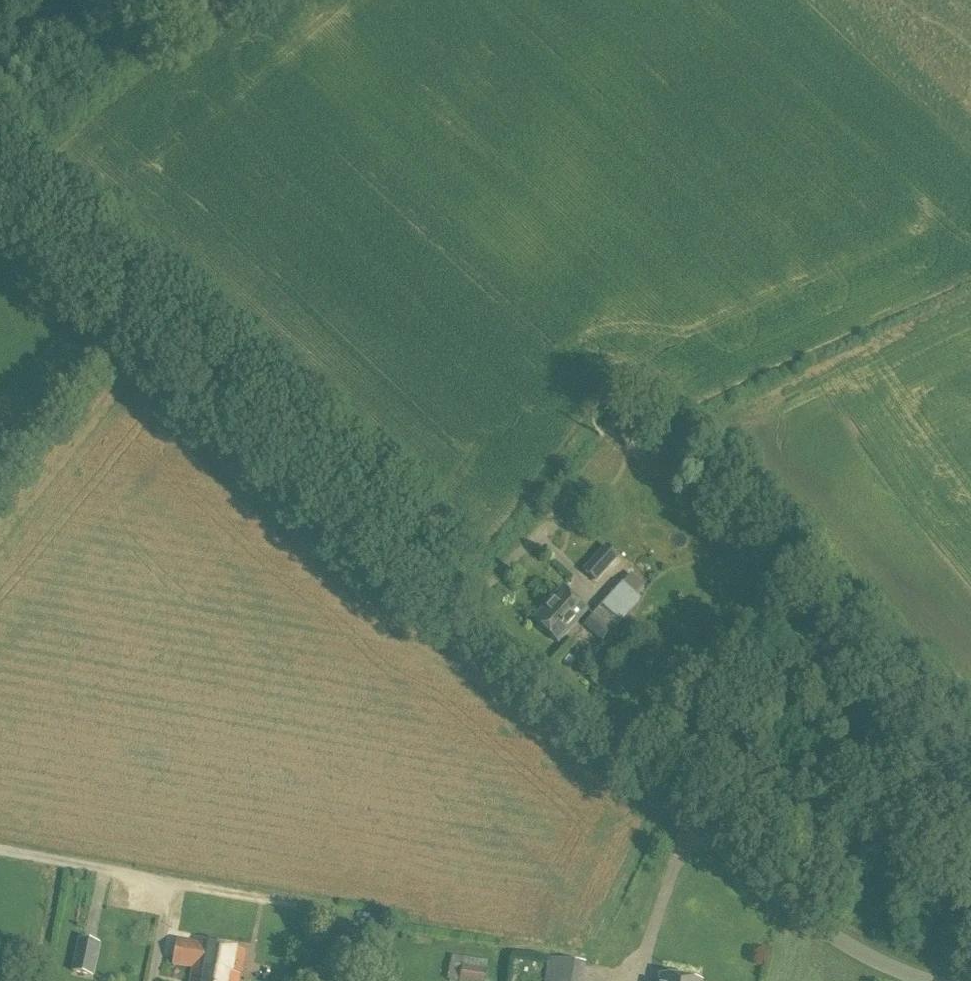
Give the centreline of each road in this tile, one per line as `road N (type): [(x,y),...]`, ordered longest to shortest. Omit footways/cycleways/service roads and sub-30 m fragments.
road 1 (unclassified): [(925,980),(823,934),(776,900),(134,315)]
road 2 (unclassified): [(0,478),(134,315)]
road 3 (unclassified): [(134,315),(0,185)]

